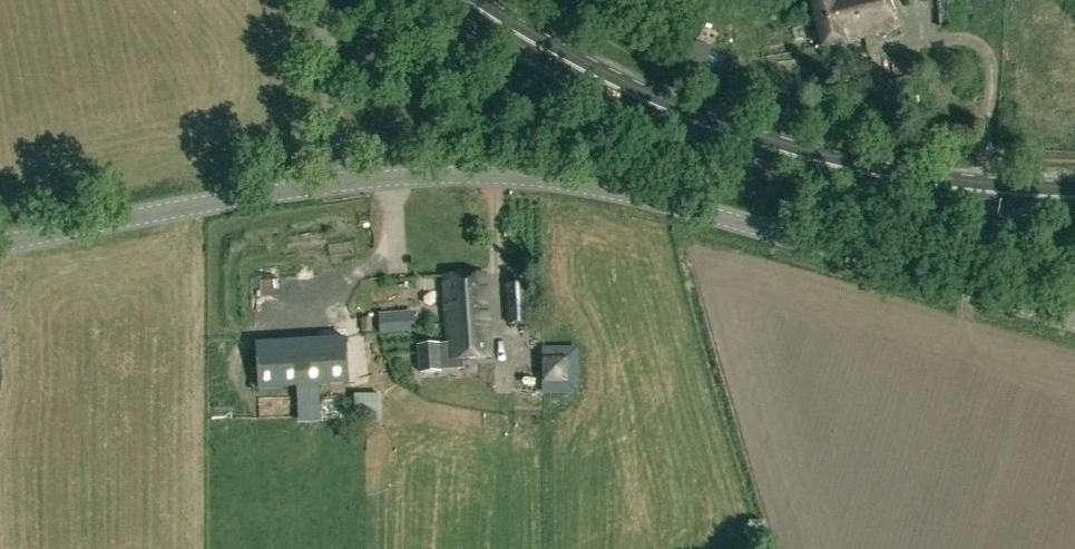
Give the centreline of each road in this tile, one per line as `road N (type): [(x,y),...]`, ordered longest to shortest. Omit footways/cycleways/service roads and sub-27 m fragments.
road 1 (unclassified): [(336,185),(476,174),(599,187),(1074,321)]
road 2 (secondary): [(1074,196),(868,172),(726,139),(629,101),(462,0)]
road 3 (unclassified): [(0,243),(336,185)]
road 4 (unclassified): [(336,185),(315,0)]

